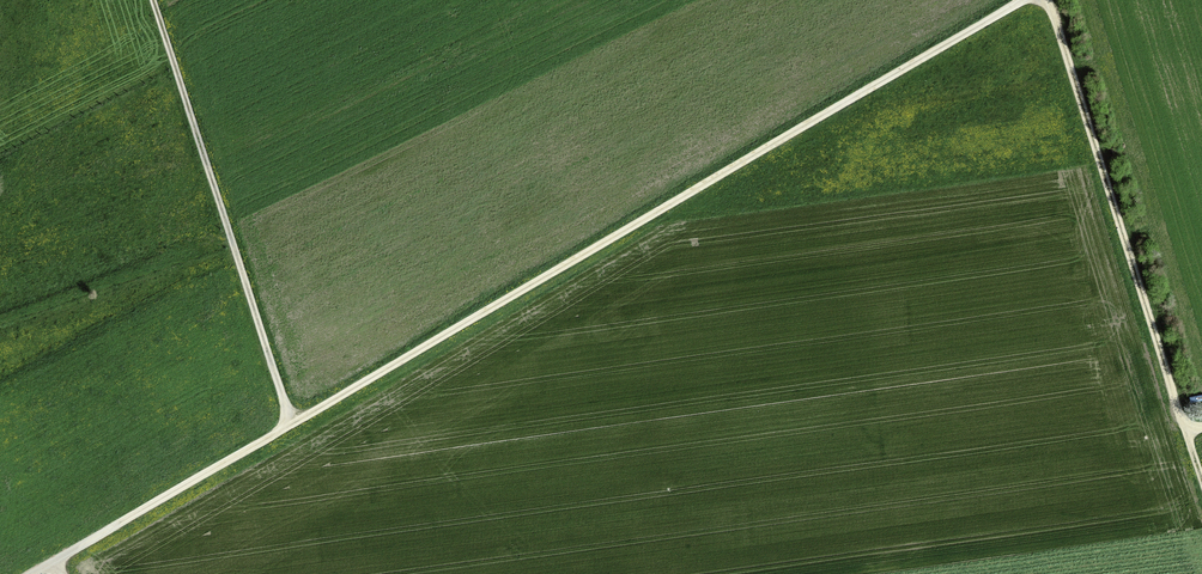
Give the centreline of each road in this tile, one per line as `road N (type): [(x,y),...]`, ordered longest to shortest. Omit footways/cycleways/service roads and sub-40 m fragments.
road 1 (track): [(1023,0),(32,573)]
road 2 (track): [(1201,481),(1047,0)]
road 3 (track): [(291,425),(152,0)]

